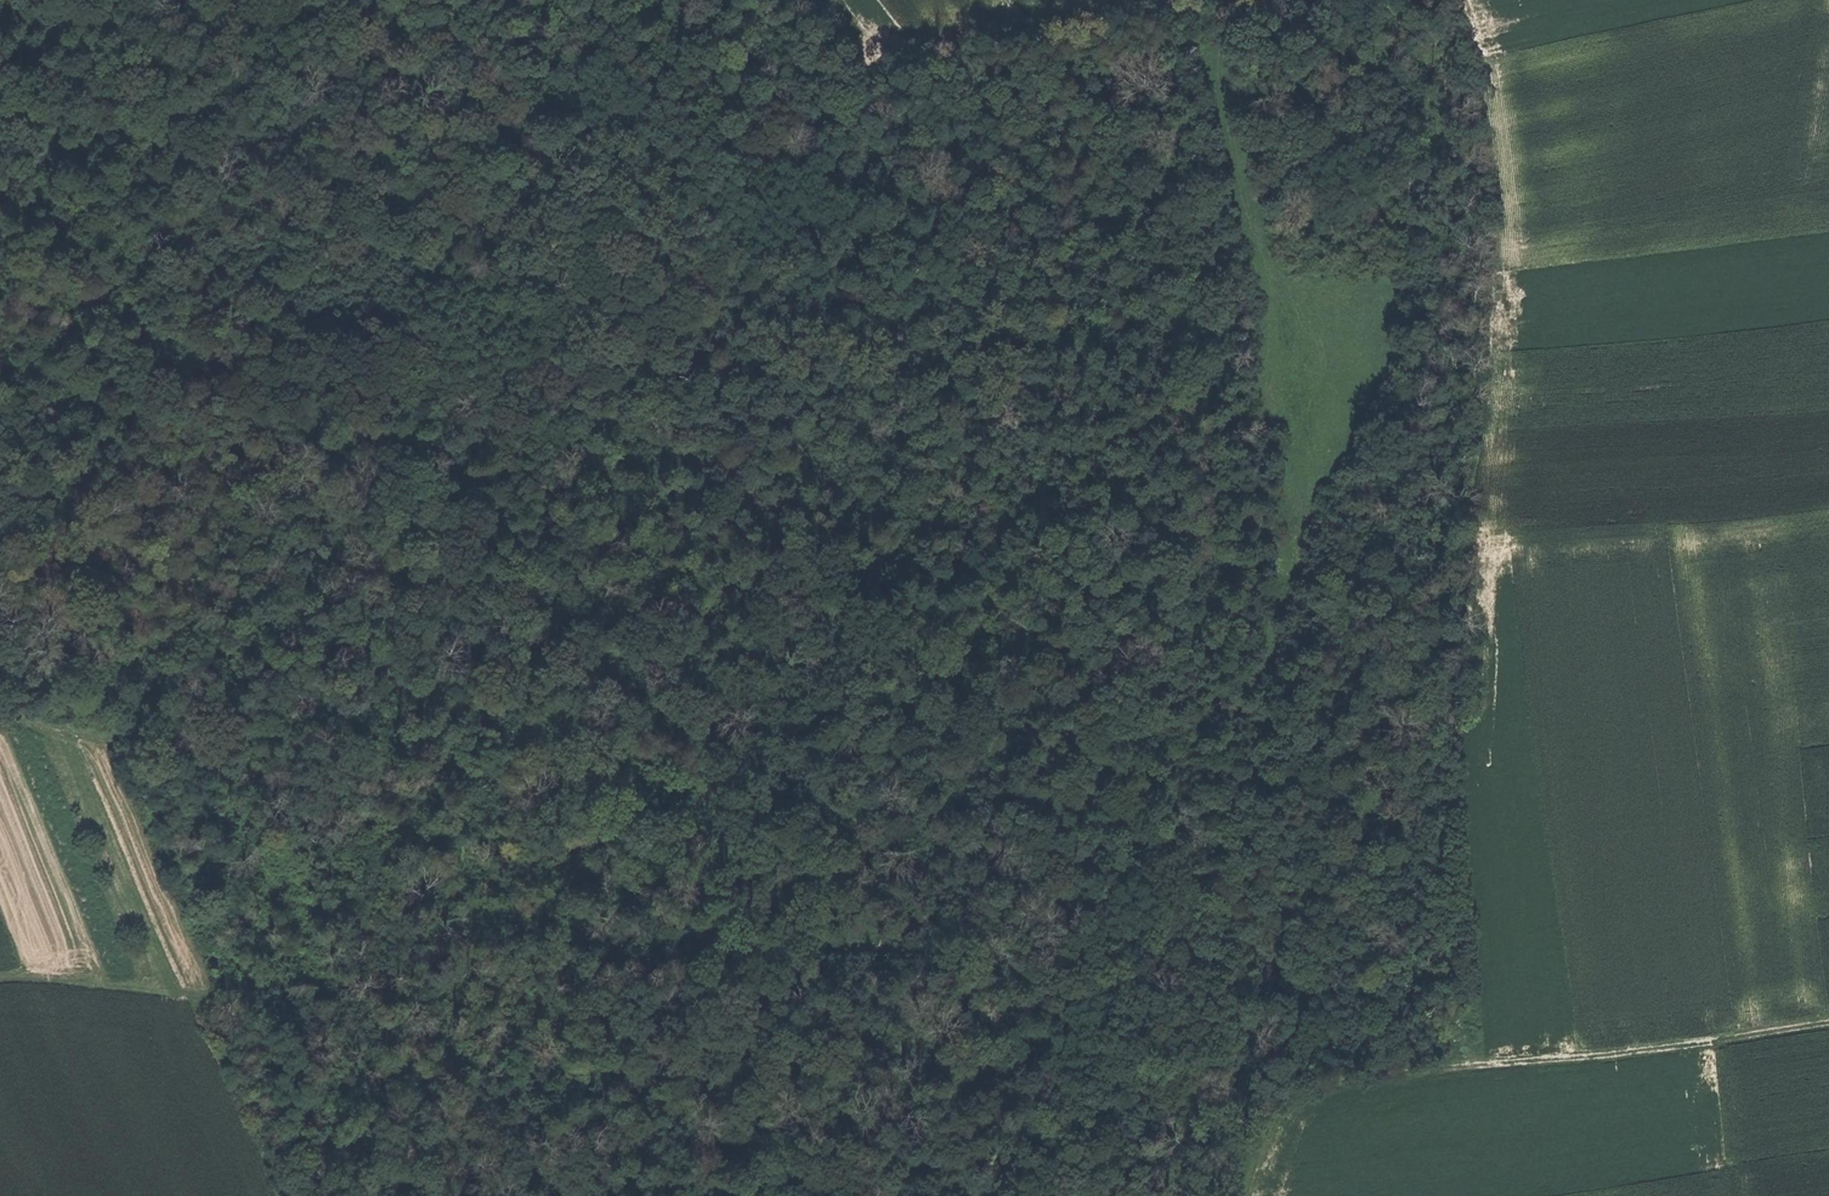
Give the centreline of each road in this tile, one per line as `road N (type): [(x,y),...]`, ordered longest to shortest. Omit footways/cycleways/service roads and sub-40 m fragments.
road 1 (track): [(1828,1024),(1330,1091),(1283,1110),(1251,1195)]
road 2 (track): [(0,978),(249,995),(336,1195)]
road 3 (track): [(0,708),(107,741),(361,767)]
road 4 (track): [(921,46),(1156,0)]

